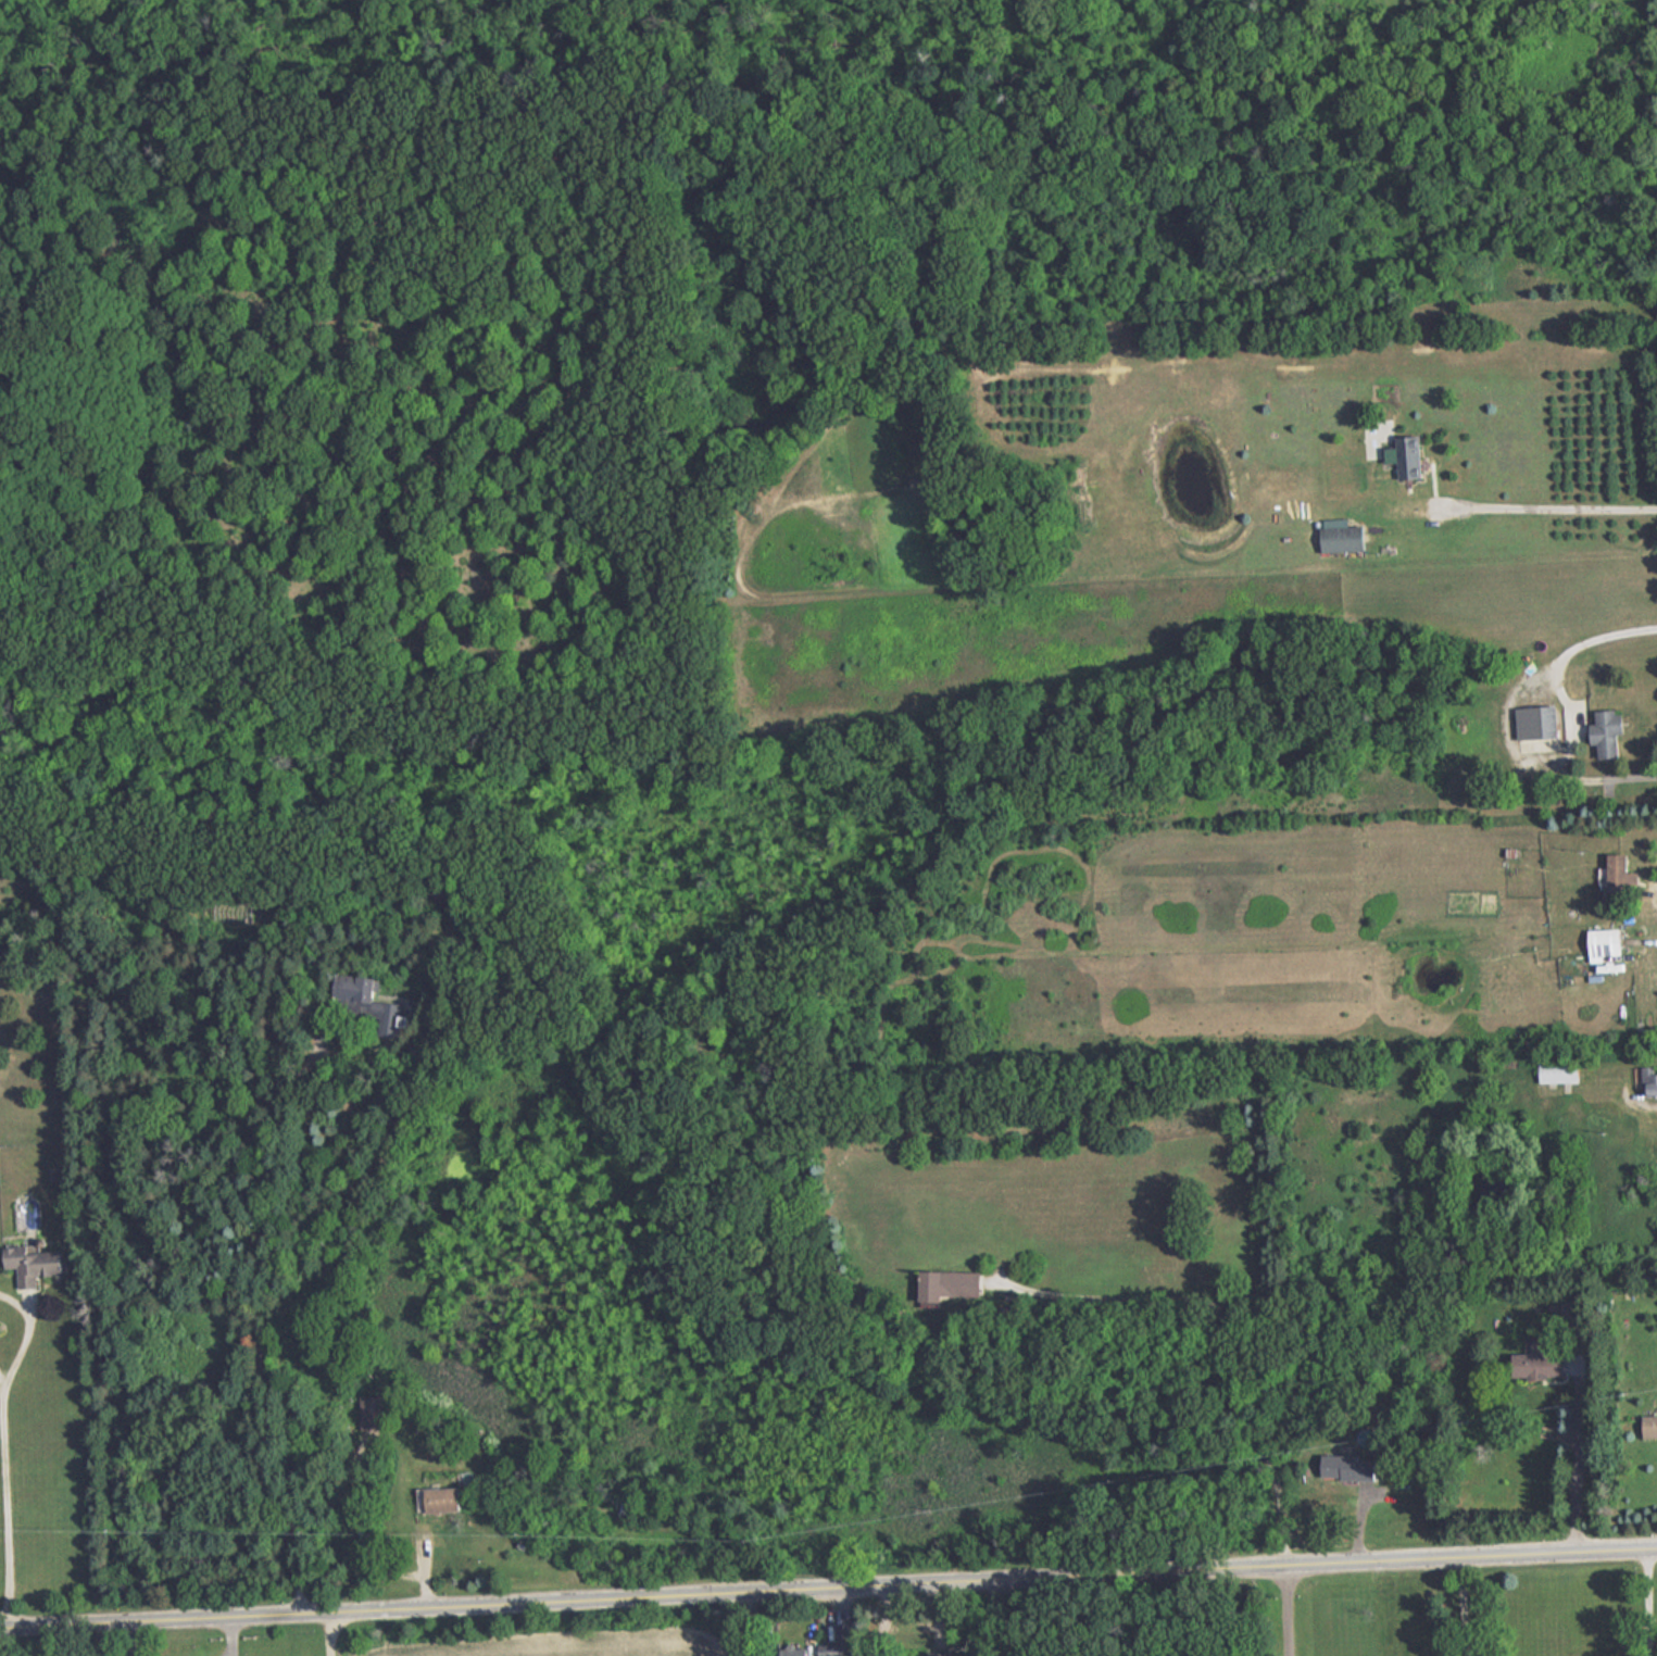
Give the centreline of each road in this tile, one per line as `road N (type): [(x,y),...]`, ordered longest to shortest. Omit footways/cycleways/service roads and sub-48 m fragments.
road 1 (tertiary): [(0,1627),(1656,1549)]

